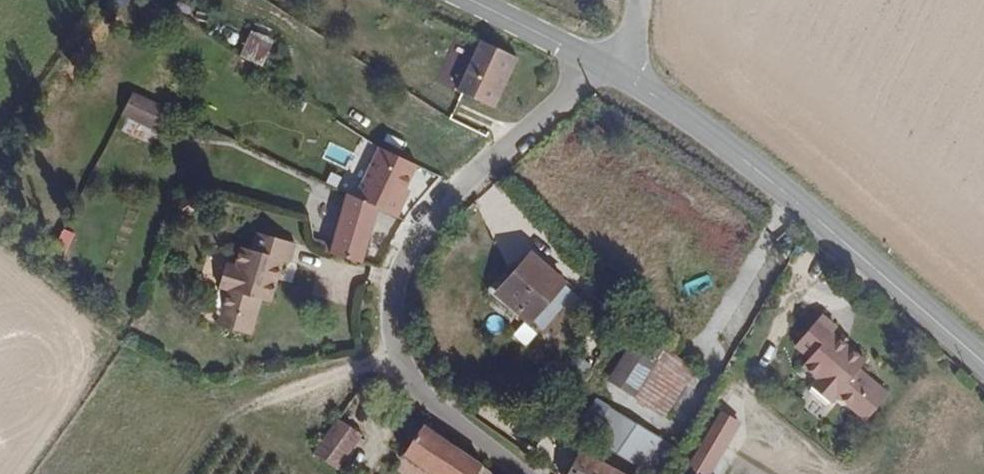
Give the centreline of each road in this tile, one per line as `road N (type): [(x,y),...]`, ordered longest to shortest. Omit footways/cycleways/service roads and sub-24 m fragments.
road 1 (unclassified): [(515,473),(409,388),(389,332),(393,280),(443,200),(600,59)]
road 2 (tertiary): [(983,365),(756,166),(600,59)]
road 3 (tertiary): [(600,59),(471,0)]

